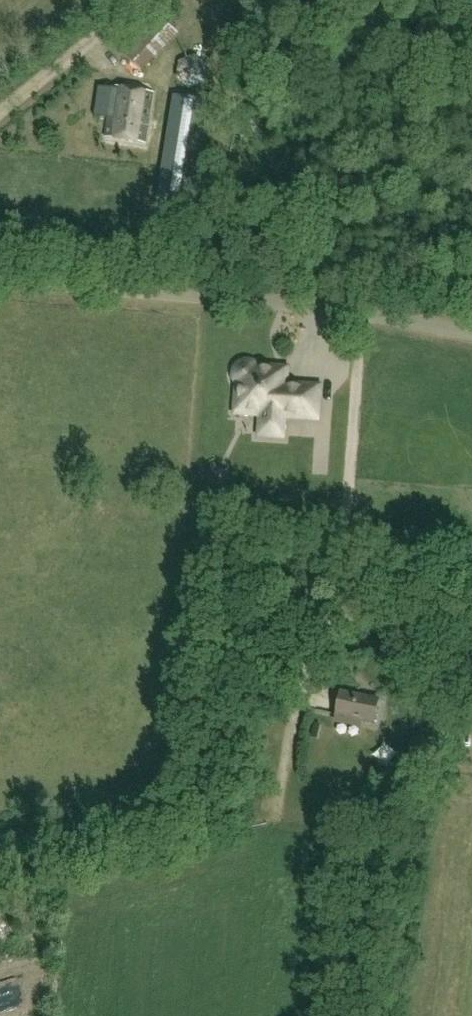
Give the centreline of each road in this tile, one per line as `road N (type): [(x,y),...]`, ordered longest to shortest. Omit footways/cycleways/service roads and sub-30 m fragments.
road 1 (unclassified): [(471,334),(321,305),(0,283)]

